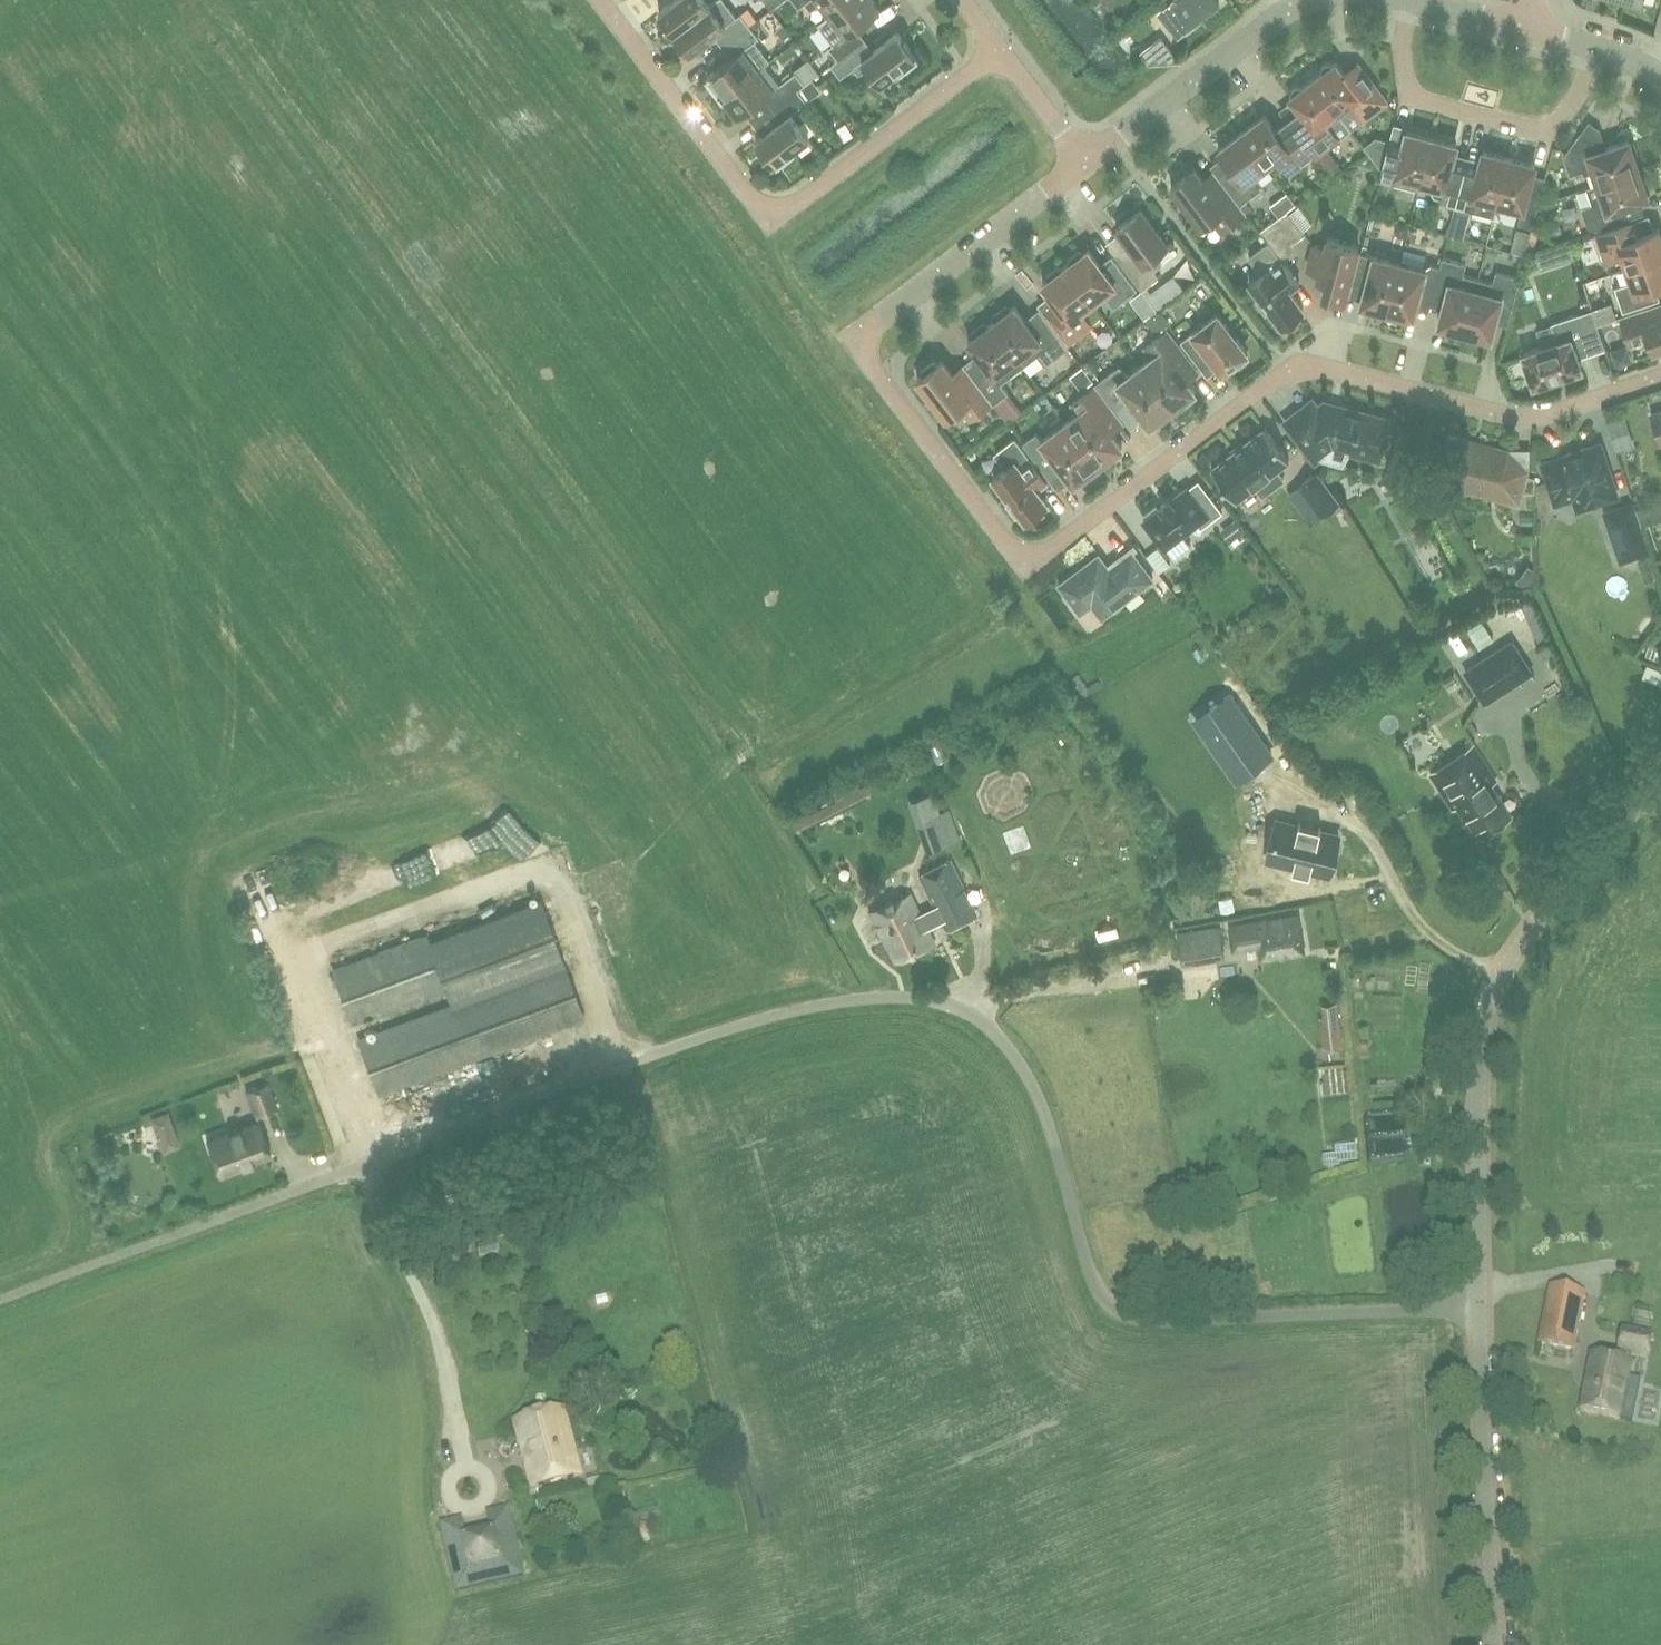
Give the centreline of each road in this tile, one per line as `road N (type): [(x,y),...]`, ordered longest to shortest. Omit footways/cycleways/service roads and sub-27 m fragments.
road 1 (unclassified): [(1494,1644),(1486,1304),(1493,993),(1505,962),(1660,792)]
road 2 (residential): [(1026,567),(1301,364),(1522,417),(1660,373)]
road 3 (residential): [(601,0),(772,223),(999,51)]
road 4 (residential): [(1590,52),(1556,123),(1535,128),(1429,100),(1411,85),(1404,56),(1416,6)]
road 5 (residential): [(1083,161),(854,344)]
road 6 (residential): [(1026,567),(854,344)]
road 7 (residential): [(1294,8),(1083,161)]
road 8 (residential): [(1083,161),(999,51)]

